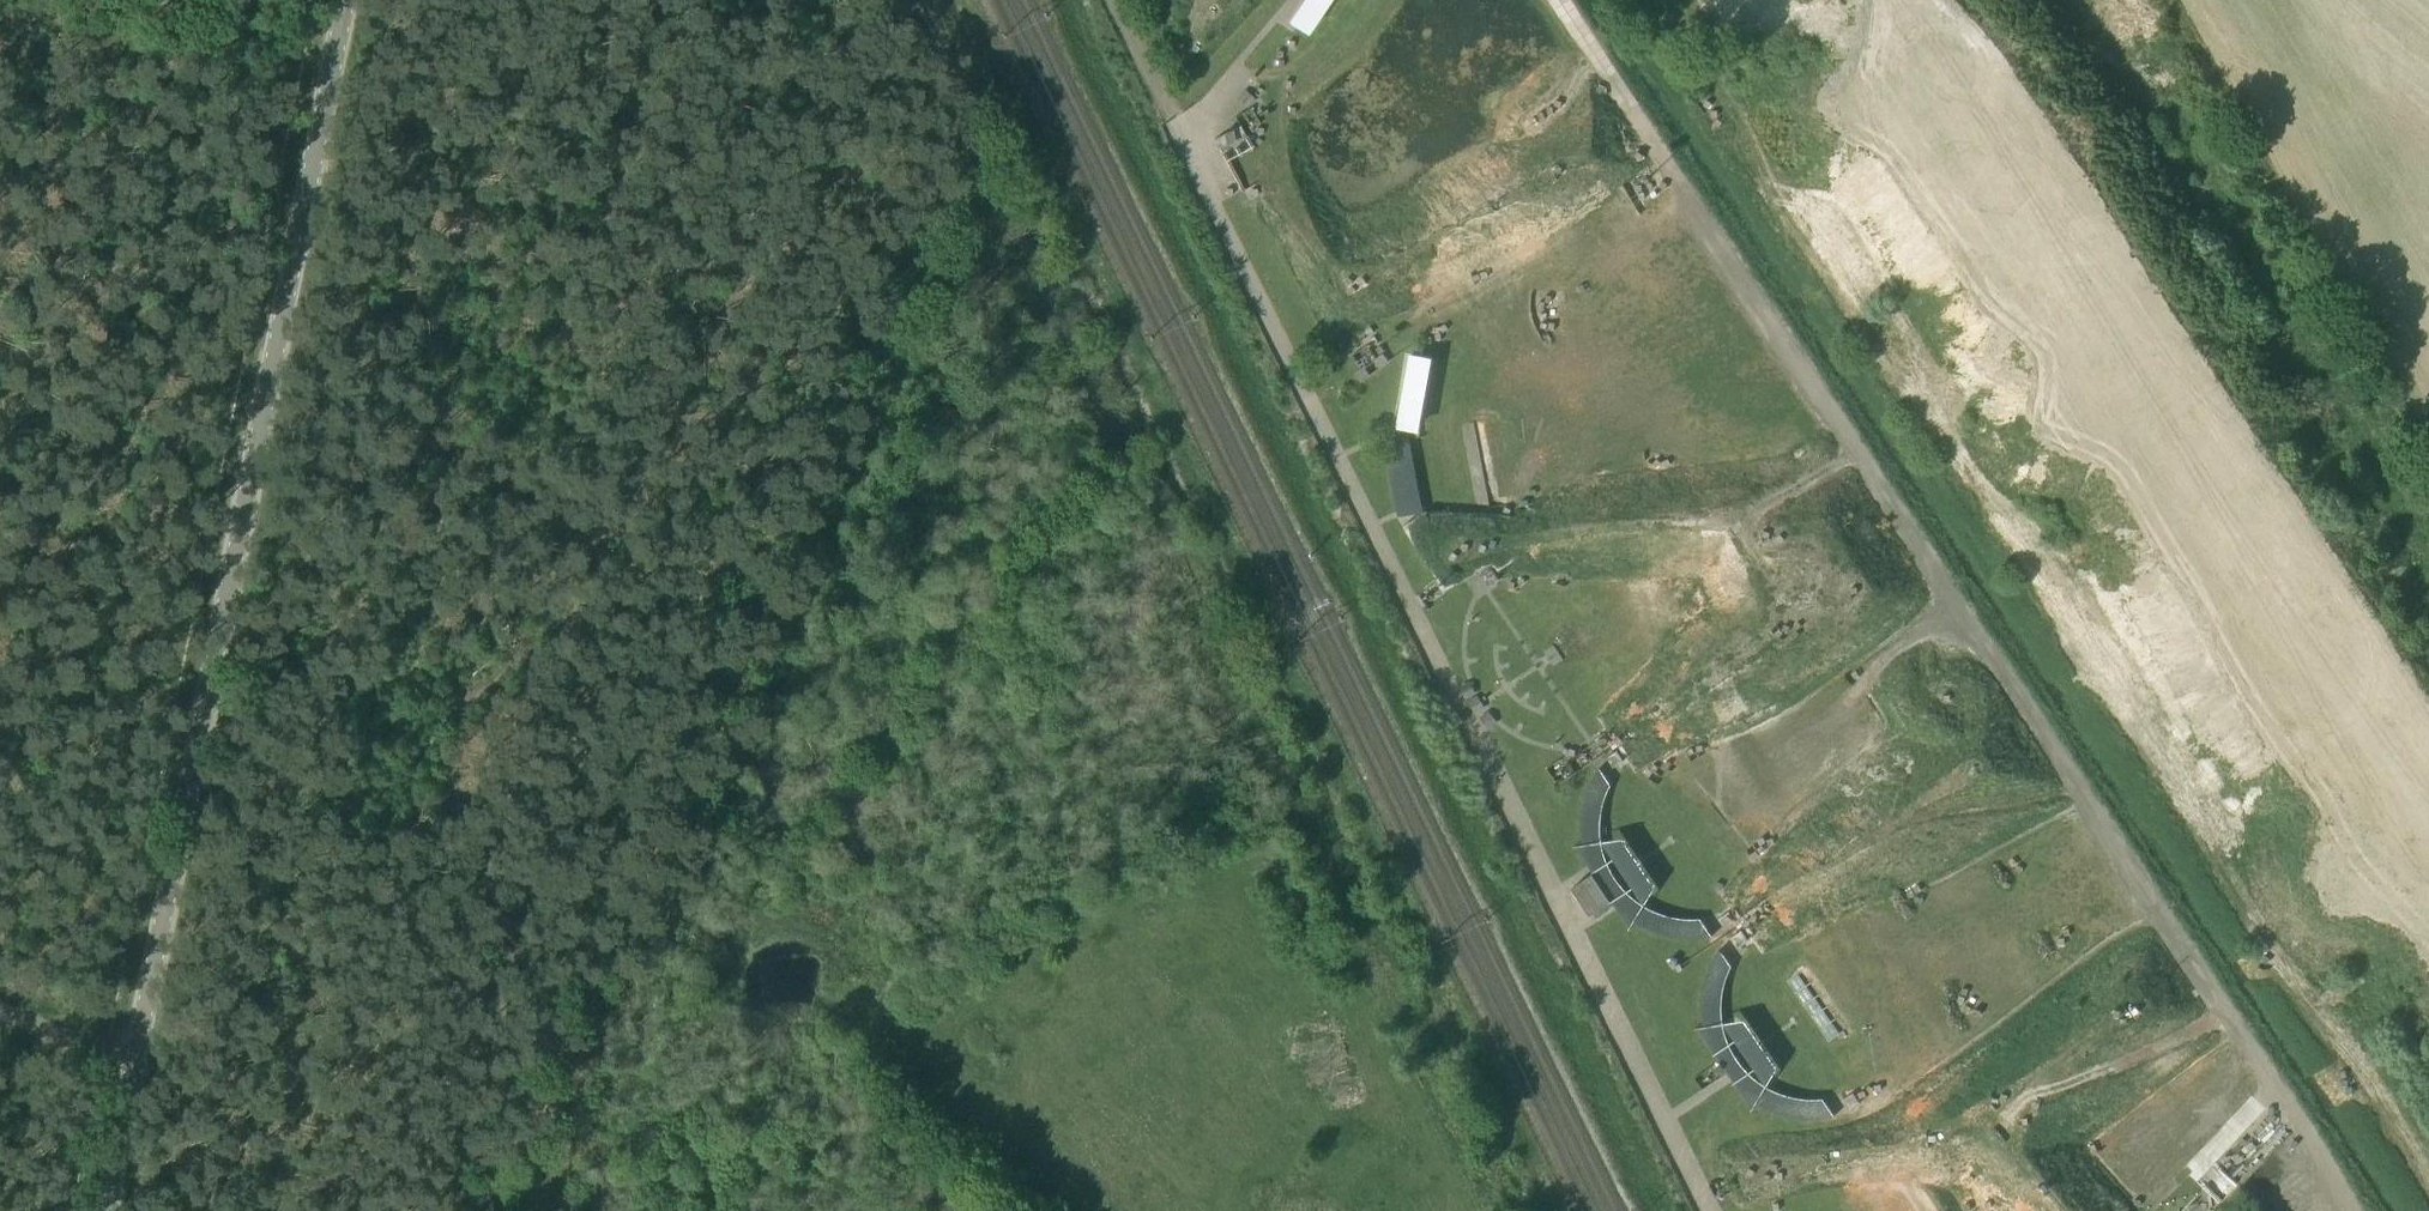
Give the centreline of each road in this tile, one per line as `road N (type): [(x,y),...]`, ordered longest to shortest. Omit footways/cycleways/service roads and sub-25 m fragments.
road 1 (unclassified): [(102,1210),(337,0)]
road 2 (track): [(0,1011),(135,1038)]

